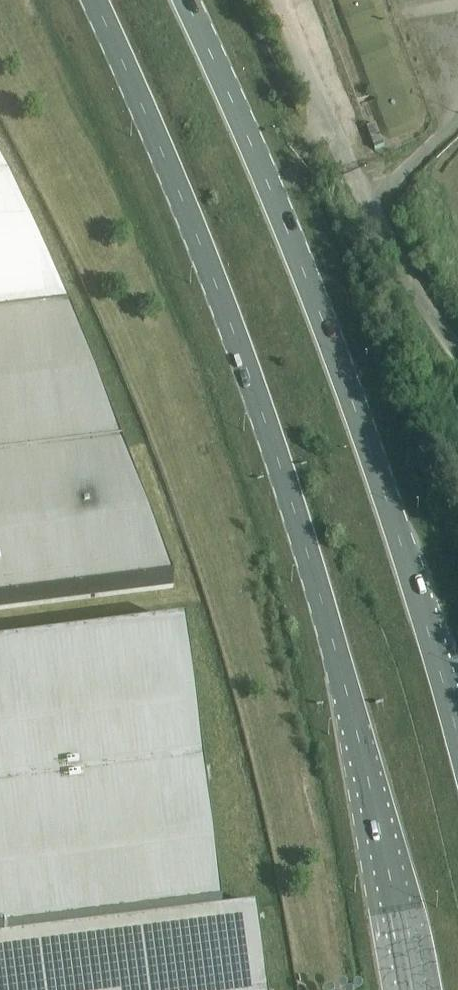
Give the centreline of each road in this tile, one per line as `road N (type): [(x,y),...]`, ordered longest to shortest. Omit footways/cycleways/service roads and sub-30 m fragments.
road 1 (primary): [(86,0),(244,373),(320,596),(411,989)]
road 2 (primary): [(457,738),(385,496),(181,0)]
road 3 (unclassified): [(457,353),(310,110),(268,0)]

